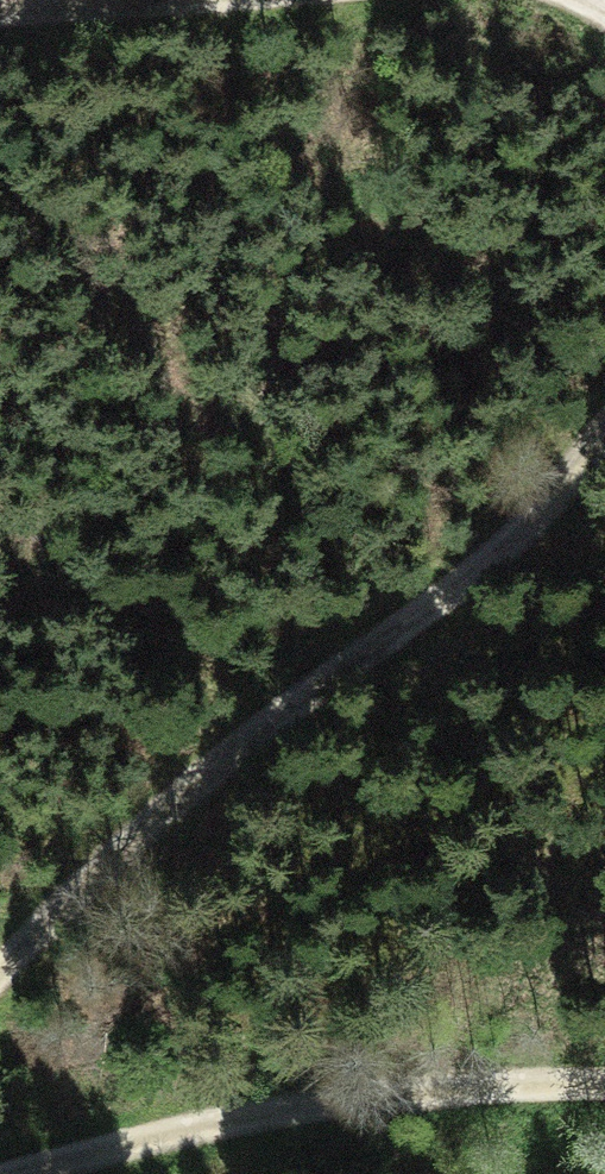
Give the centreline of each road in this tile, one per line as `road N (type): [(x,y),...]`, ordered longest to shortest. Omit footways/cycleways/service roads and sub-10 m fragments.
road 1 (track): [(0,958),(219,760),(444,594),(539,509),(604,419)]
road 2 (track): [(21,1173),(224,1113),(604,1081)]
road 3 (track): [(0,16),(238,0)]

